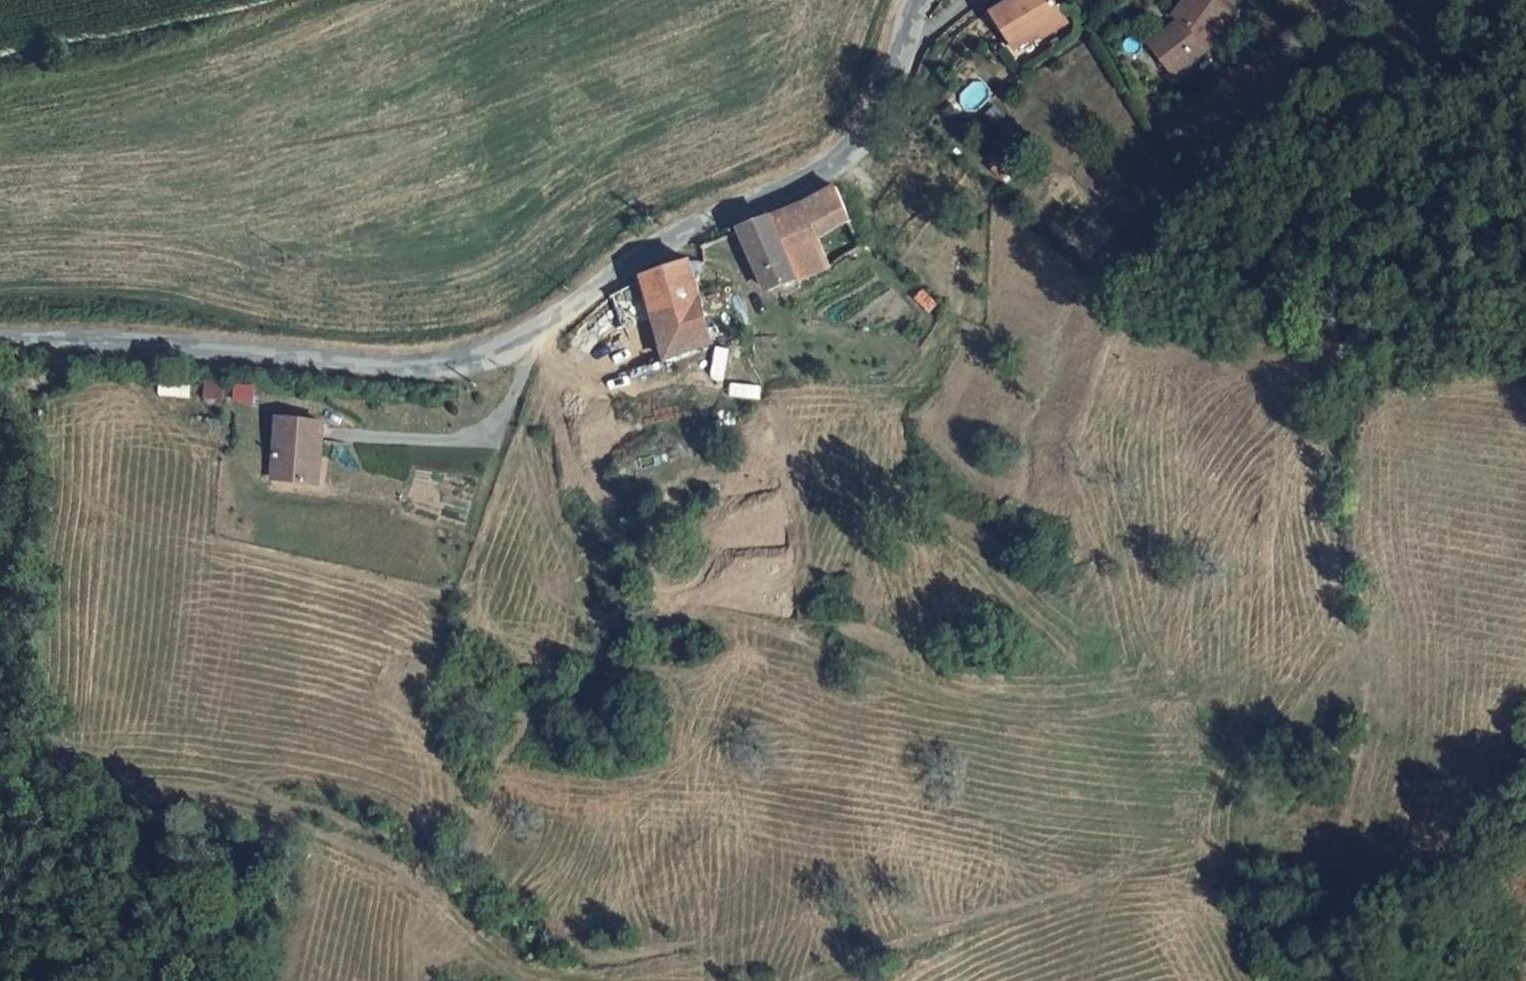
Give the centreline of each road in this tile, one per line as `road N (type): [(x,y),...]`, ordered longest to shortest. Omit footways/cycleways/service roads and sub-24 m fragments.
road 1 (unclassified): [(0,351),(66,347),(406,366),(474,357),(530,333),(670,236),(823,169),(869,129),(896,83),(916,0)]

